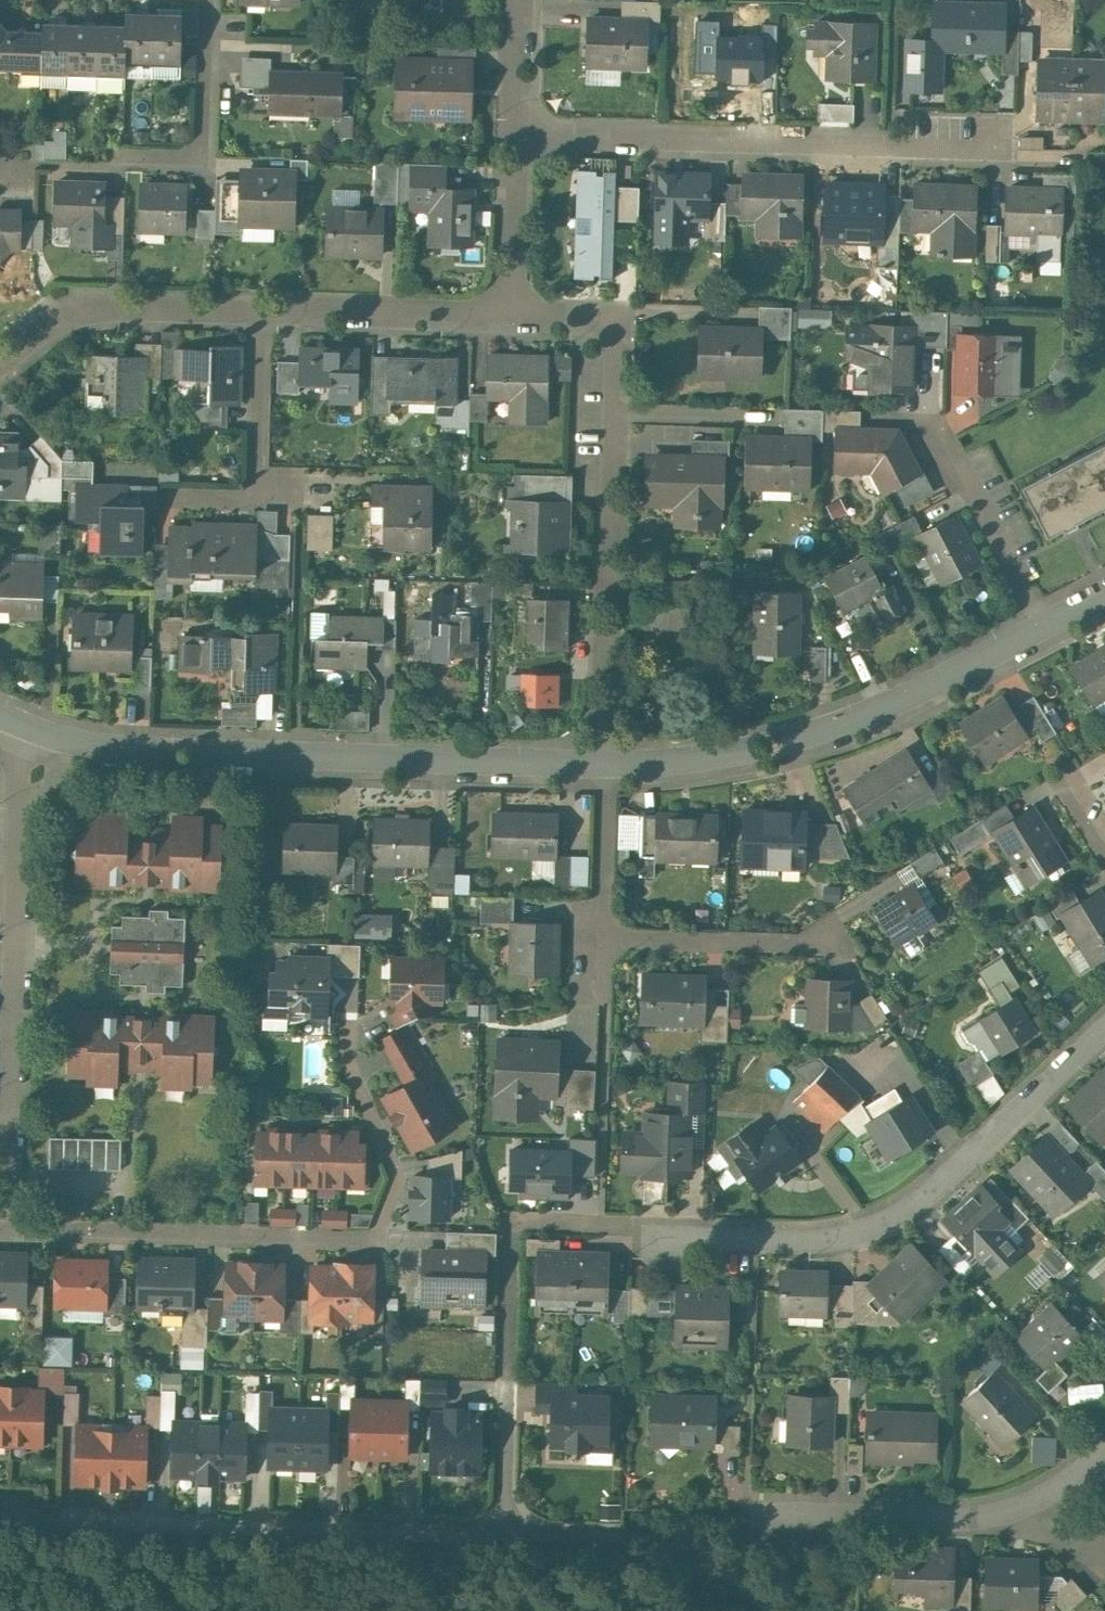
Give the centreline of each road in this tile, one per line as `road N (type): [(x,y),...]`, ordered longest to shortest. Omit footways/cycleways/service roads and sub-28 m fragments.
road 1 (residential): [(0,1516),(504,1529),(506,1363)]
road 2 (residential): [(10,1230),(372,1238),(396,1174),(342,1045)]
road 3 (residential): [(600,765),(167,751),(33,728)]
road 4 (residential): [(508,310),(588,312),(611,338),(600,765)]
road 5 (residential): [(1104,593),(833,728),(703,760),(600,765)]
road 6 (residential): [(1104,1026),(910,1209),(856,1235),(650,1237)]
road 7 (residential): [(508,310),(92,304),(48,318),(0,355)]
road 8 (residential): [(516,130),(991,148)]
road 9 (residential): [(600,765),(598,940),(836,946)]
road 10 (residential): [(1051,1488),(980,1513),(762,1511)]
road 11 (residential): [(33,728),(17,773),(13,969)]
road 12 (residential): [(118,156),(202,158),(205,0)]
road 13 (residential): [(516,130),(508,310)]
road 14 (residential): [(13,969),(11,1126)]
road 15 (residential): [(522,0),(516,130)]

